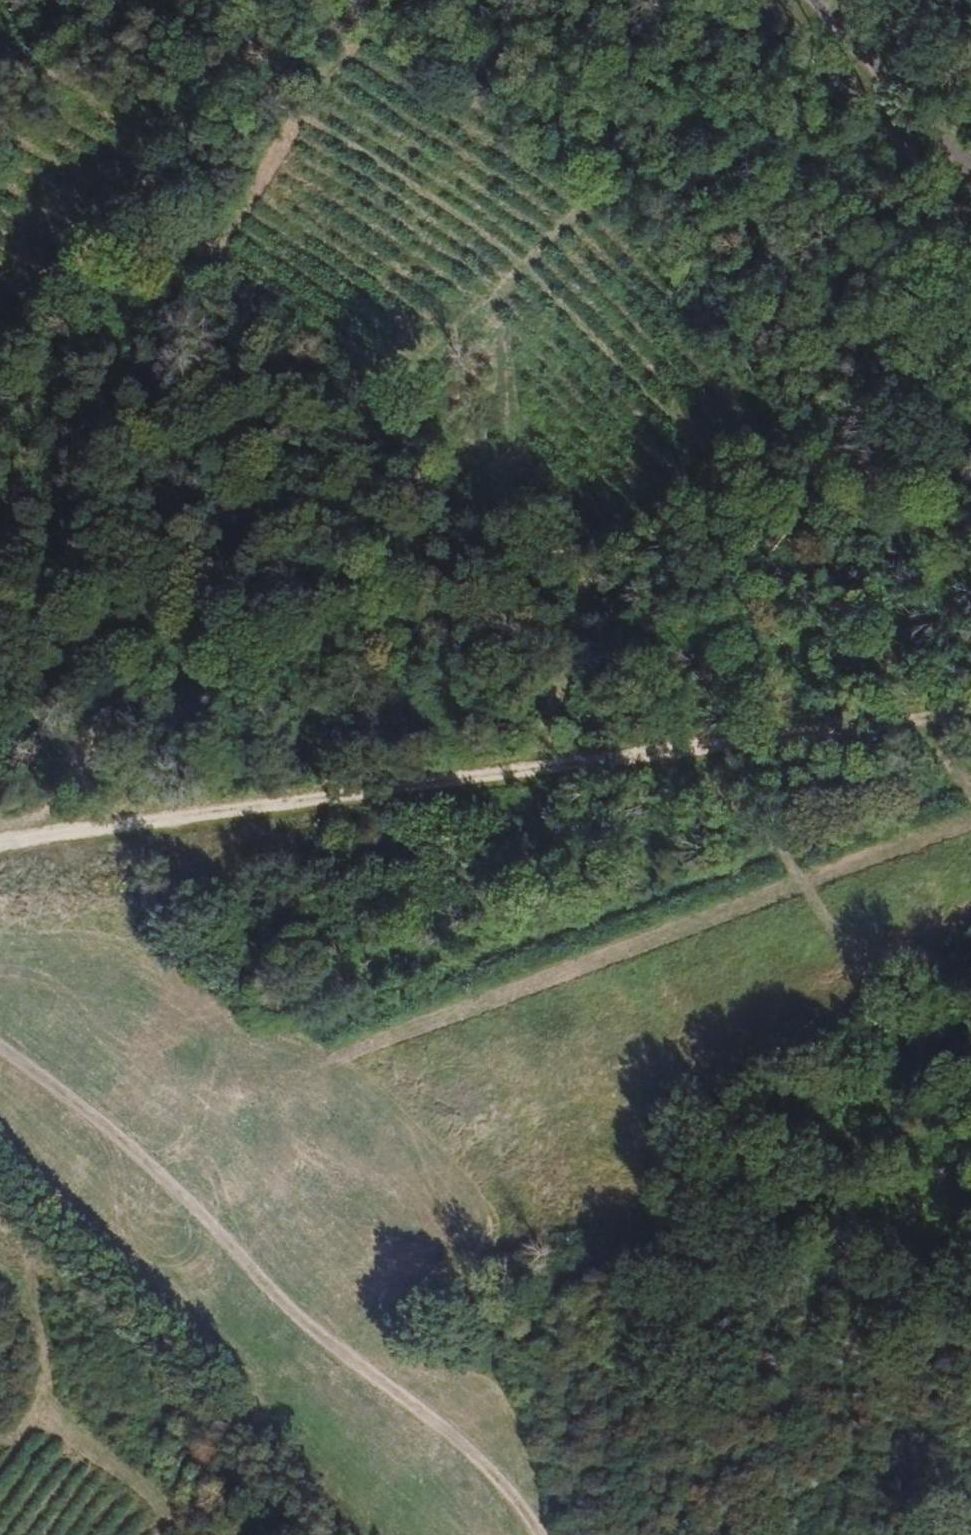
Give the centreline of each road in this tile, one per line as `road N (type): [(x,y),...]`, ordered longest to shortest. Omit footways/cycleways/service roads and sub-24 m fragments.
road 1 (unclassified): [(0,842),(970,711)]
road 2 (track): [(278,0),(0,336)]
road 3 (unclassified): [(810,0),(970,171)]

